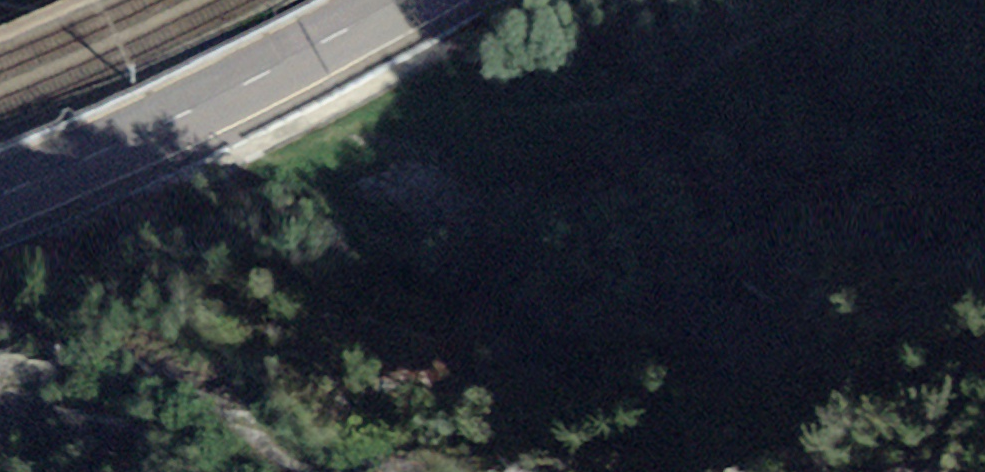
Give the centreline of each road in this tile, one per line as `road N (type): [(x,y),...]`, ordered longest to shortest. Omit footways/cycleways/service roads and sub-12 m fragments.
road 1 (motorway): [(984,136),(794,134),(363,103),(0,52)]
road 2 (motorway): [(0,227),(710,285),(984,290)]
road 3 (primary): [(405,0),(0,196)]

